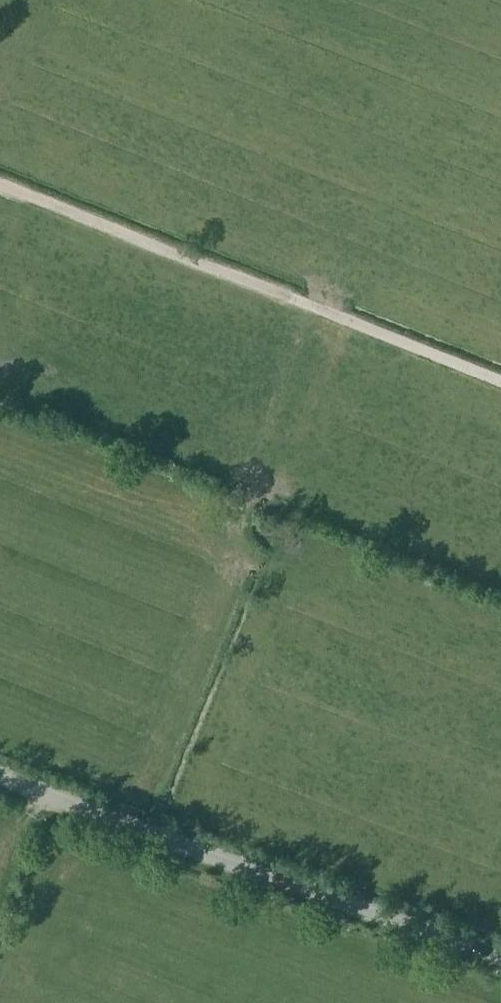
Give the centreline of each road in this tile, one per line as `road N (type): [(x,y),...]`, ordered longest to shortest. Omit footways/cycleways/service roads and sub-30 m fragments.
road 1 (unclassified): [(500,951),(0,772)]

